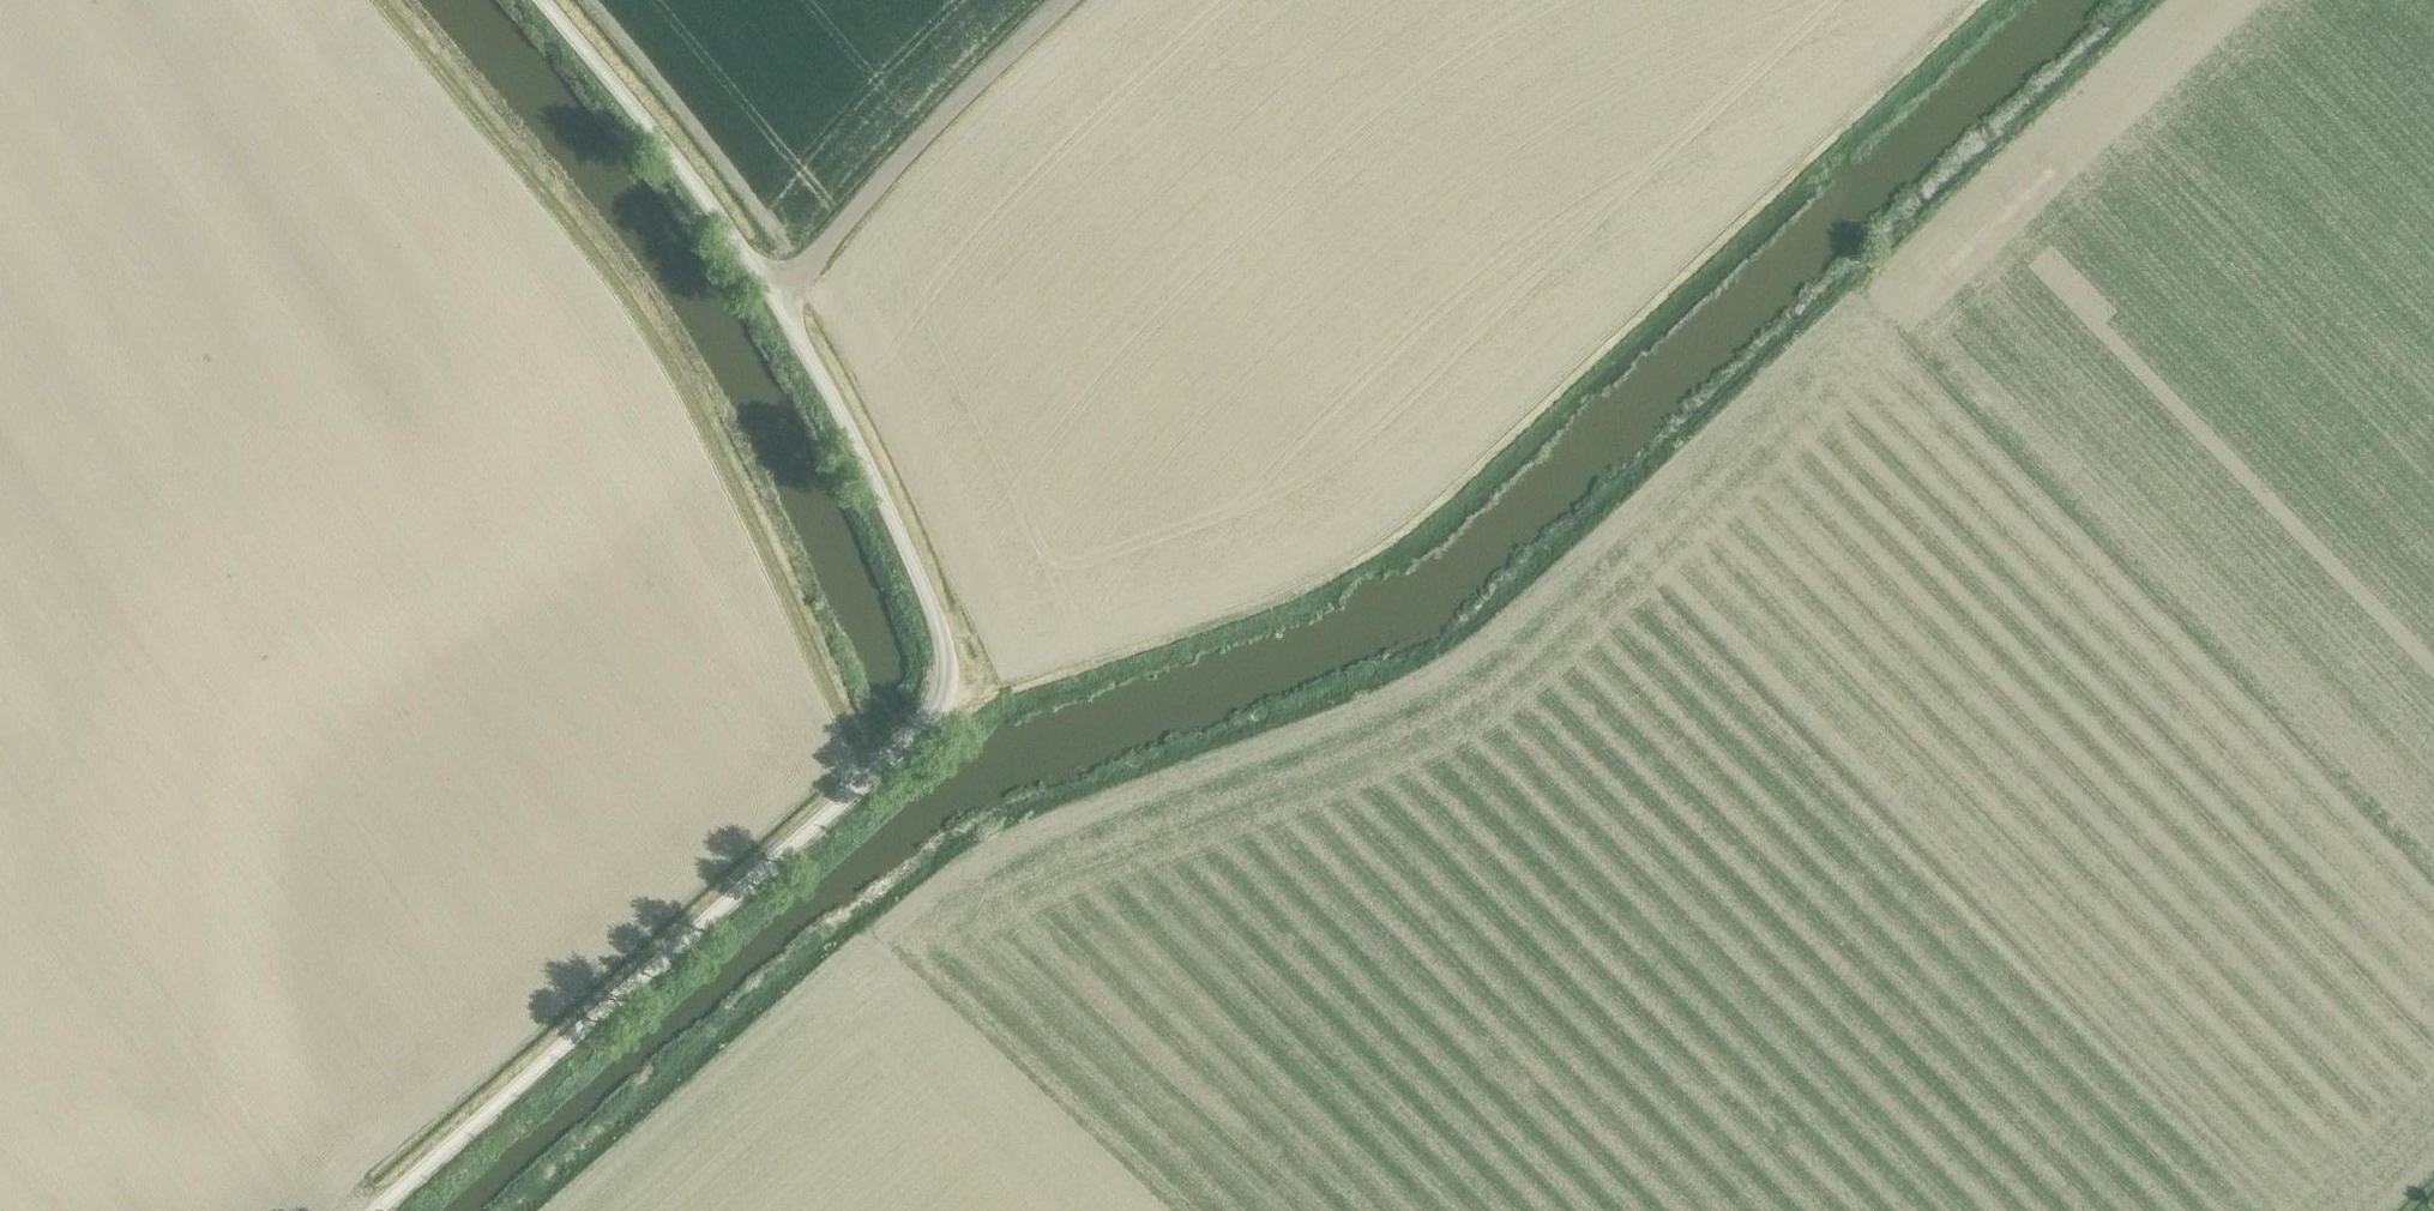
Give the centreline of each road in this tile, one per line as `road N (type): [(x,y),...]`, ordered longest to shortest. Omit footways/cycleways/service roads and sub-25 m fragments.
road 1 (unclassified): [(371,1210),(876,770),(945,691),(941,641),(920,578),(776,300),(684,171),(540,0)]
road 2 (track): [(1066,0),(929,129),(776,300)]

